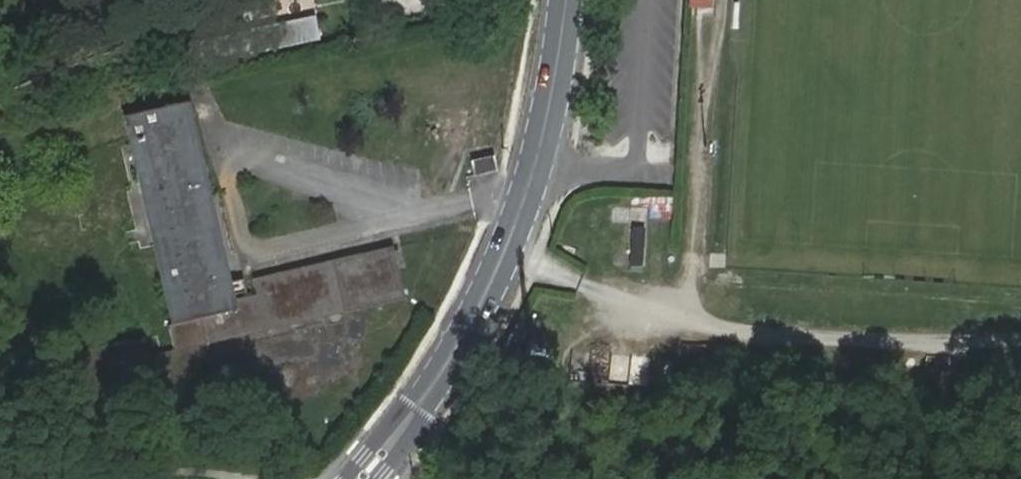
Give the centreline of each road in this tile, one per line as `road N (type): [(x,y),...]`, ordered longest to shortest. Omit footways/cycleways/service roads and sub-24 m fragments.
road 1 (secondary): [(356,478),(419,408),(497,268),(539,162),(567,0)]

